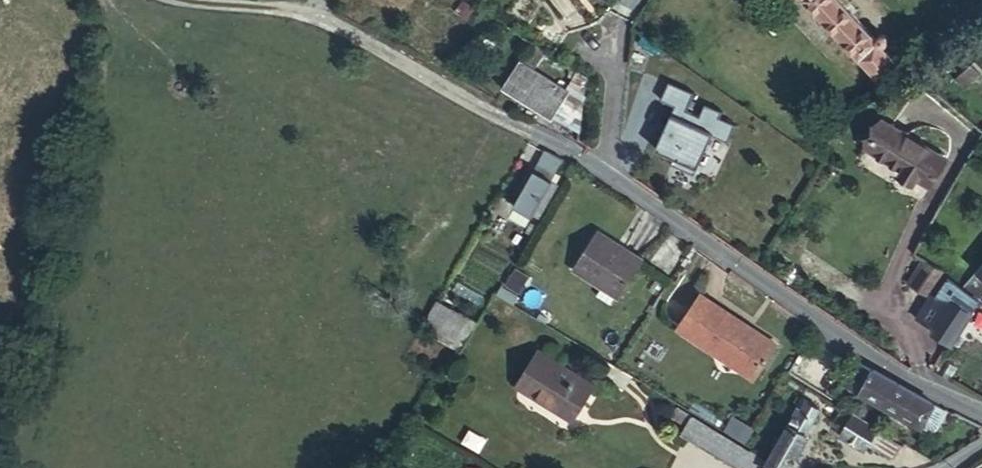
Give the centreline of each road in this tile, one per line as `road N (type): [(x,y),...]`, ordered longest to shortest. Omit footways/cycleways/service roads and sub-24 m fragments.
road 1 (residential): [(981,413),(949,399),(594,166)]
road 2 (residential): [(594,166),(336,25),(180,0)]
road 3 (residential): [(594,166),(604,151),(602,46)]

